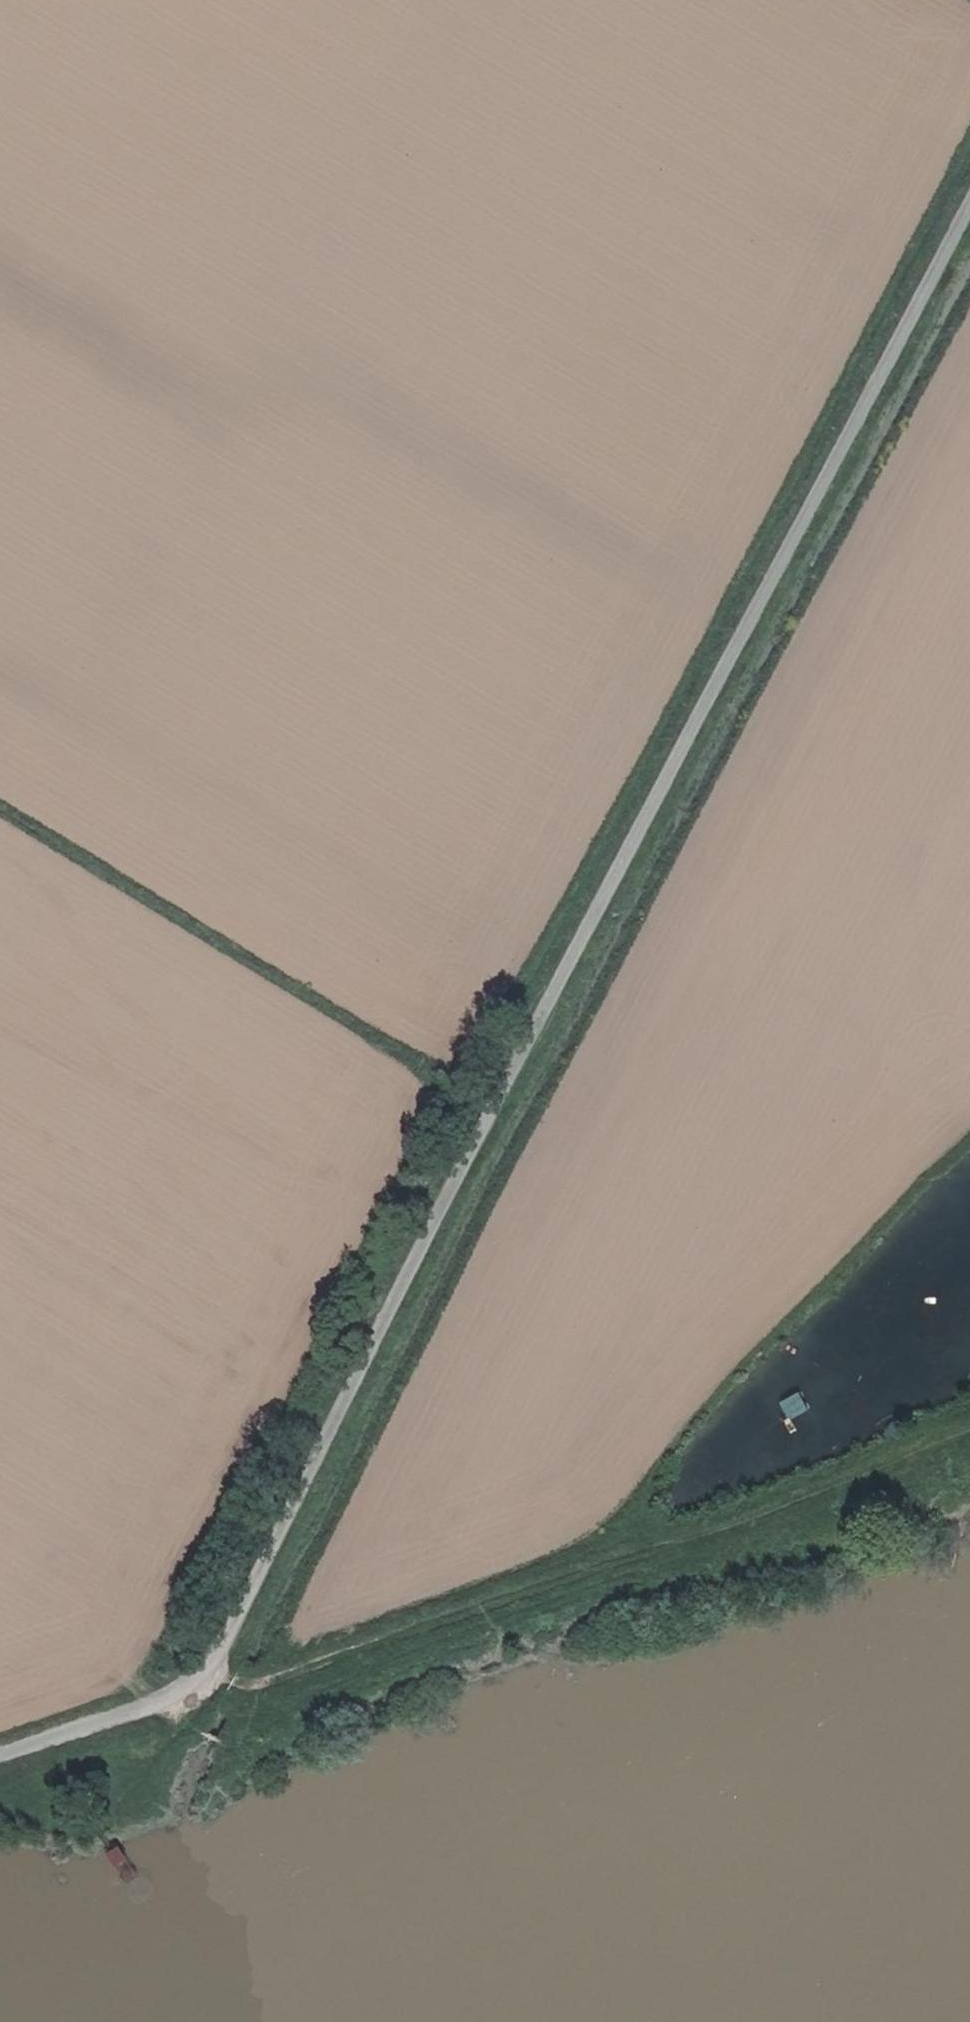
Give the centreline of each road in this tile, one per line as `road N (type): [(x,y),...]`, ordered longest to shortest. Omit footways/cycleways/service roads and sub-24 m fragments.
road 1 (unclassified): [(969,198),(197,1673),(169,1698),(0,1753)]

